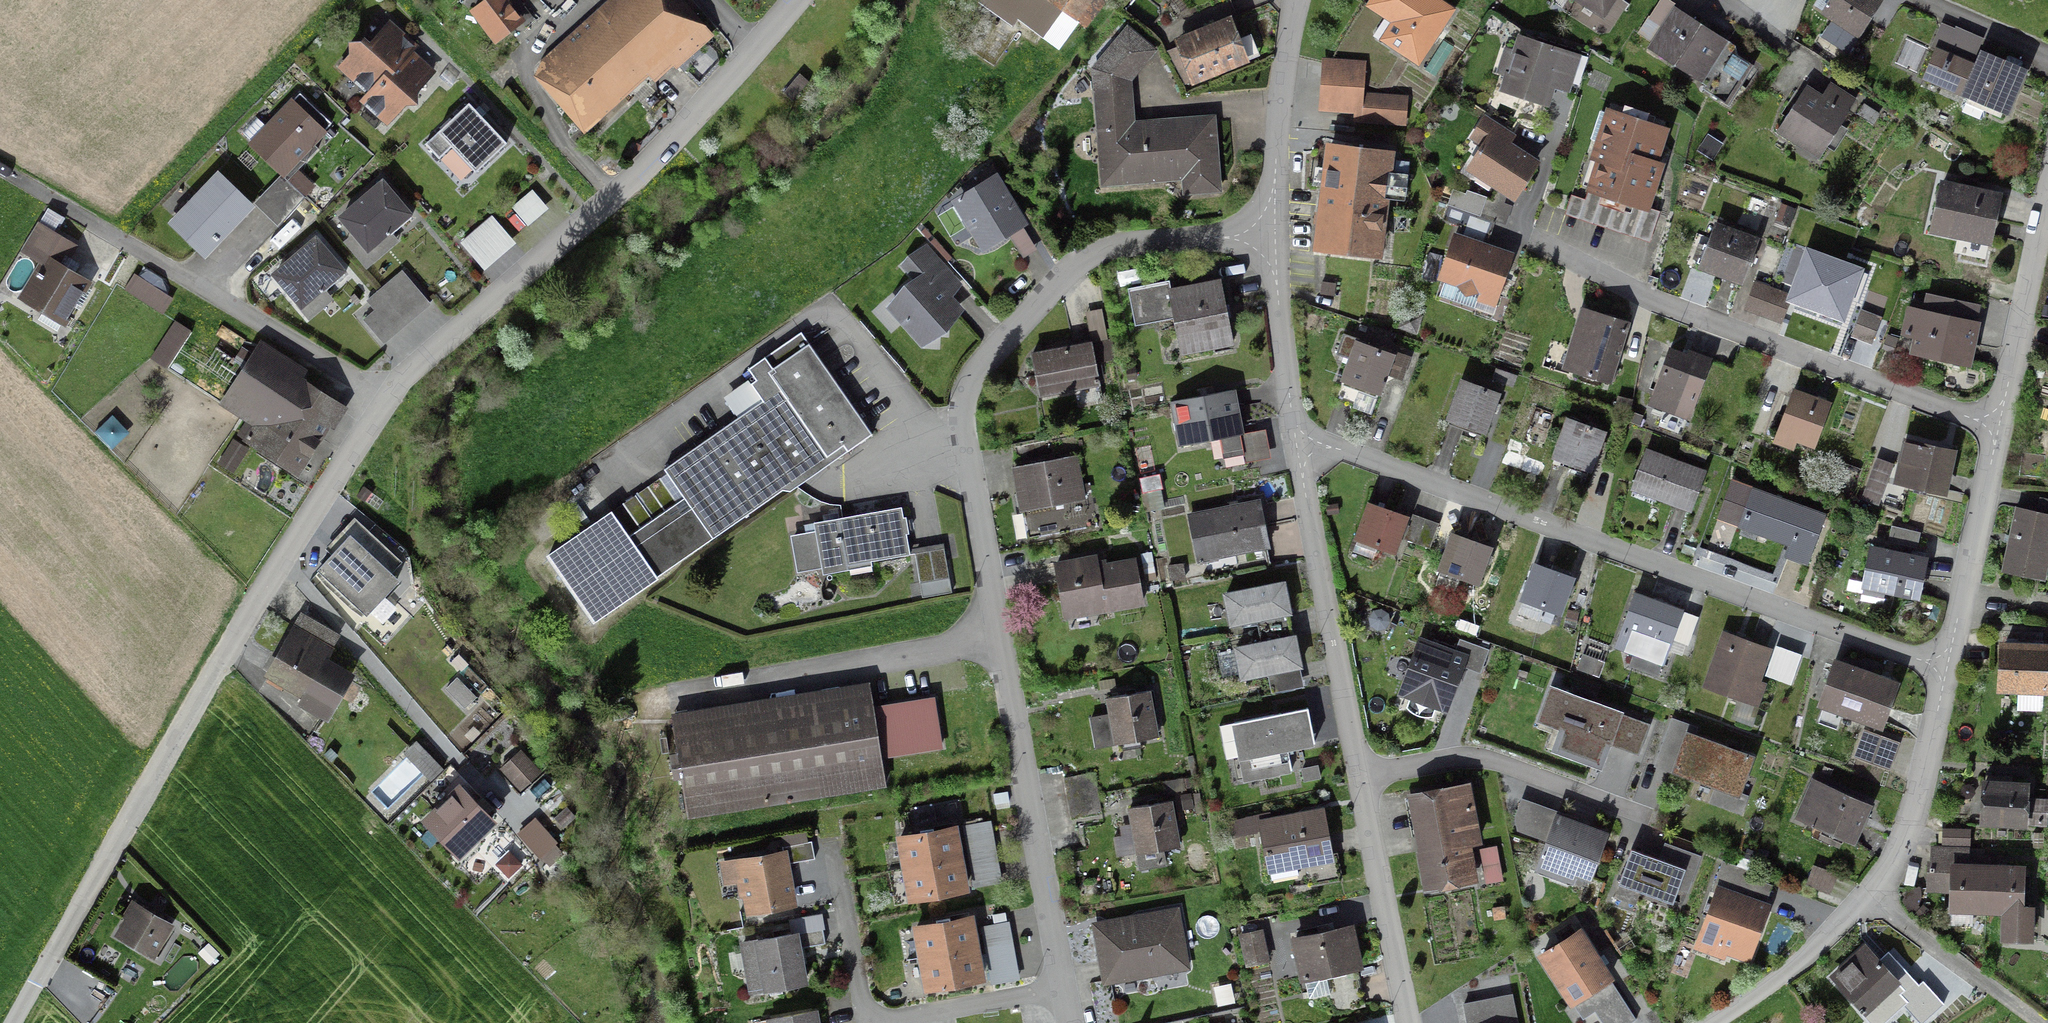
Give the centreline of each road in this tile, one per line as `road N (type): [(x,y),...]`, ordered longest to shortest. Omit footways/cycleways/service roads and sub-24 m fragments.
road 1 (residential): [(1068,1022),(966,446),(966,393),(992,353),(1089,255),(1164,241),(1274,237)]
road 2 (residential): [(285,563),(414,370),(682,134),(796,0)]
road 3 (residential): [(1299,444),(1365,452),(1949,665)]
road 4 (residential): [(1299,444),(1409,1022)]
road 5 (residential): [(285,563),(17,1022)]
road 6 (residential): [(1524,234),(1654,300),(1999,423)]
road 7 (residential): [(1949,665),(1916,808),(1891,868),(1776,978),(1711,1022)]
road 8 (residential): [(1999,423),(1949,665)]
road 9 (residential): [(1296,0),(1279,106),(1274,237)]
road 10 (residential): [(2047,192),(1999,423)]
road 11 (residential): [(1274,237),(1299,444)]

